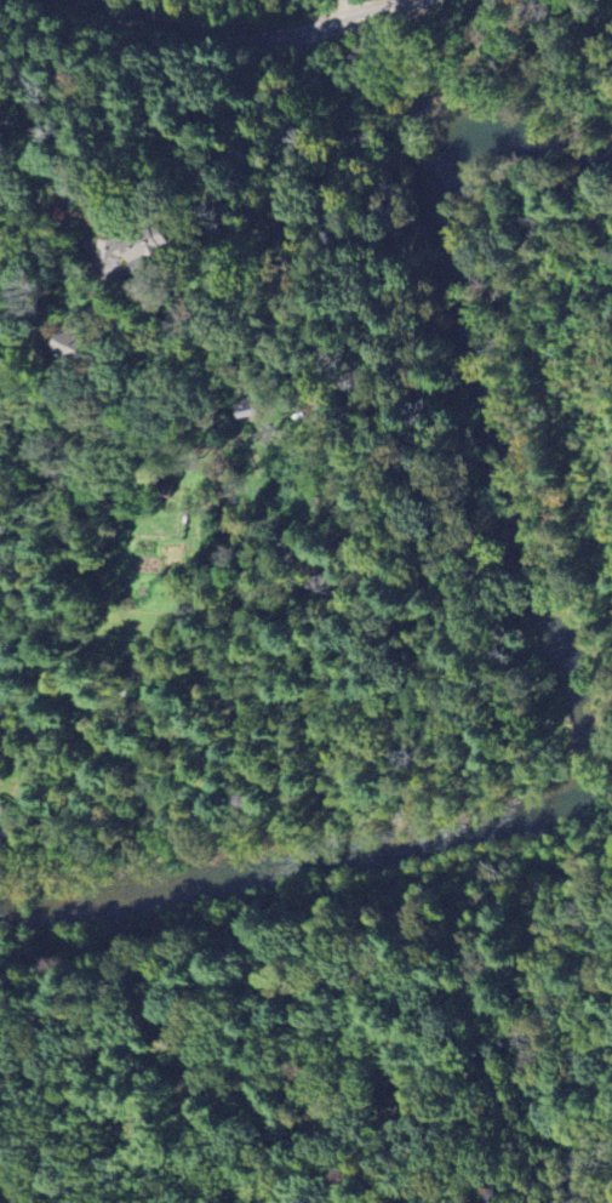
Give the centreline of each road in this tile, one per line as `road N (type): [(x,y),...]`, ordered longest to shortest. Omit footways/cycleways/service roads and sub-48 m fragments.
road 1 (residential): [(74,0),(230,41),(326,29),(423,0)]

